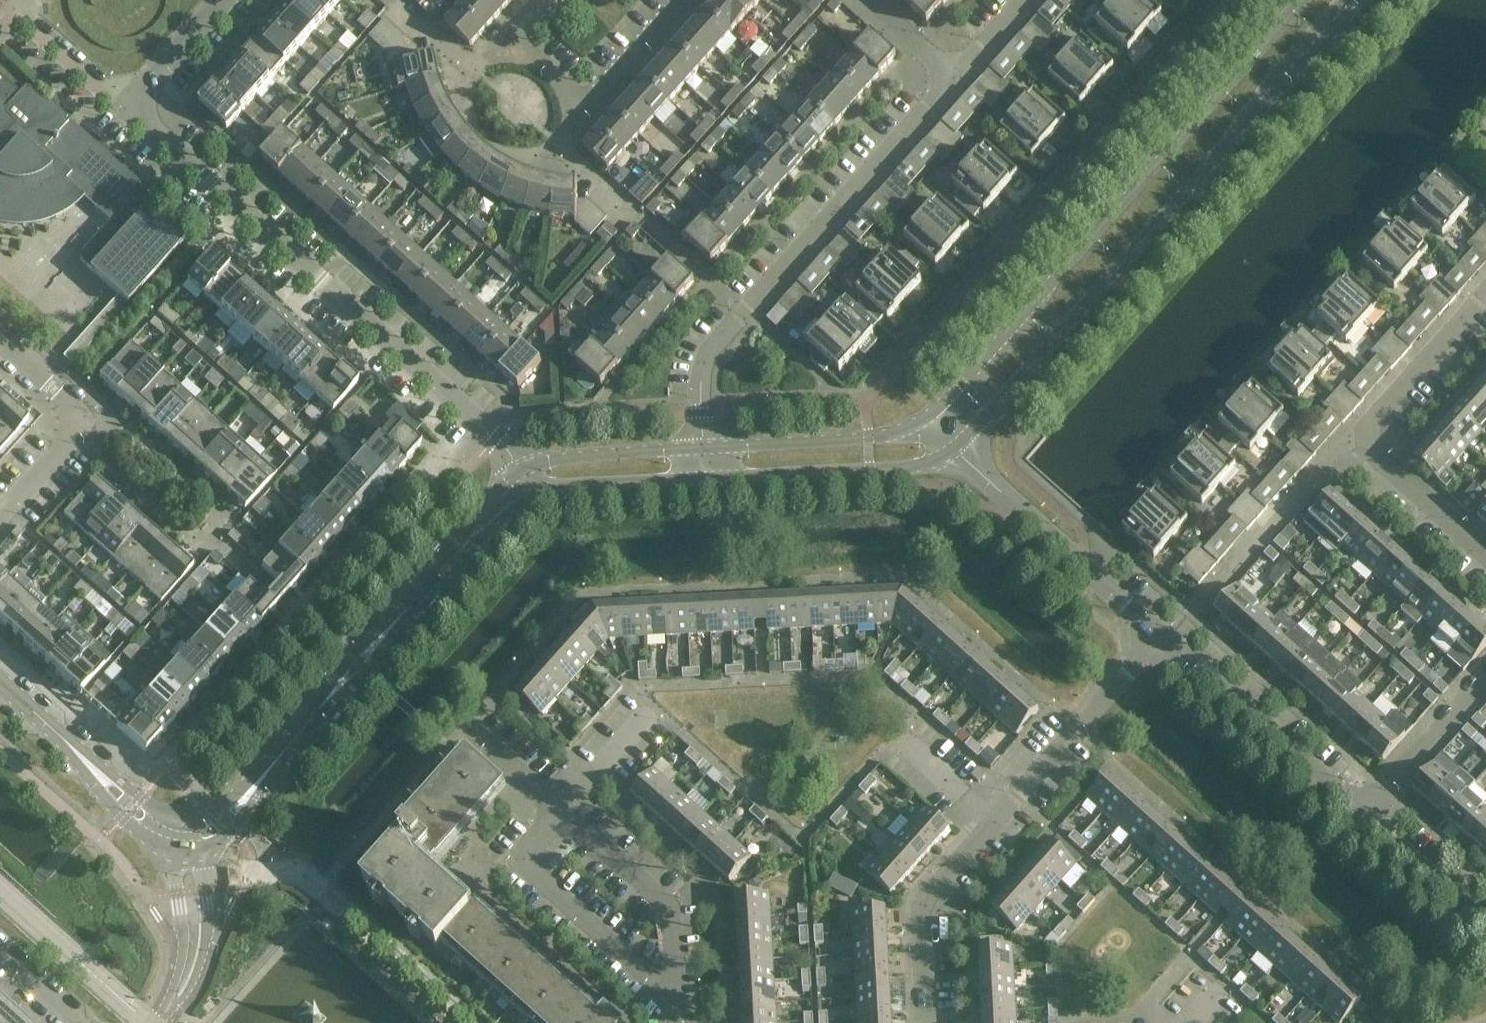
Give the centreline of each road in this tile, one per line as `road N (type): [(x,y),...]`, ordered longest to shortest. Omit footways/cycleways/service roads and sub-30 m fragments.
road 1 (tertiary): [(956,450),(1351,0)]
road 2 (tertiary): [(1306,0),(935,421)]
road 3 (residential): [(521,480),(463,408),(125,114)]
road 4 (tertiary): [(184,850),(221,823),(521,480)]
road 5 (residential): [(704,413),(703,355),(957,74)]
road 6 (residential): [(679,0),(589,100),(513,35),(544,0)]
road 7 (unclassified): [(1163,634),(956,450)]
road 8 (residential): [(1368,815),(1163,634)]
road 9 (residential): [(675,979),(647,975),(520,859),(563,811)]
road 10 (tertiary): [(705,479),(922,466),(956,450)]
road 11 (tertiary): [(184,850),(0,676)]
road 12 (residential): [(997,818),(1163,634)]
road 13 (residential): [(0,511),(79,417),(78,405),(0,334)]
road 14 (residential): [(924,1022),(921,902),(997,818)]
road 15 (tertiary): [(935,421),(900,436),(705,445)]
road 16 (residential): [(1357,440),(1193,604)]
road 17 (residential): [(563,811),(671,909),(675,979)]
road 18 (residential): [(1357,440),(1485,294)]
road 19 (tertiary): [(705,445),(545,460),(521,480)]
road 20 (tertiary): [(521,480),(560,486),(705,479)]
road 21 (tertiary): [(154,1022),(191,964),(184,850)]
road 22 (residential): [(1368,815),(1485,681)]
road 23 (residential): [(1485,558),(1357,440)]
road 24 (residential): [(125,114),(14,14),(26,0)]
road 25 (residential): [(1485,924),(1368,815)]
road 26 (residential): [(125,114),(223,0)]
road 27 (residential): [(563,811),(646,709)]

